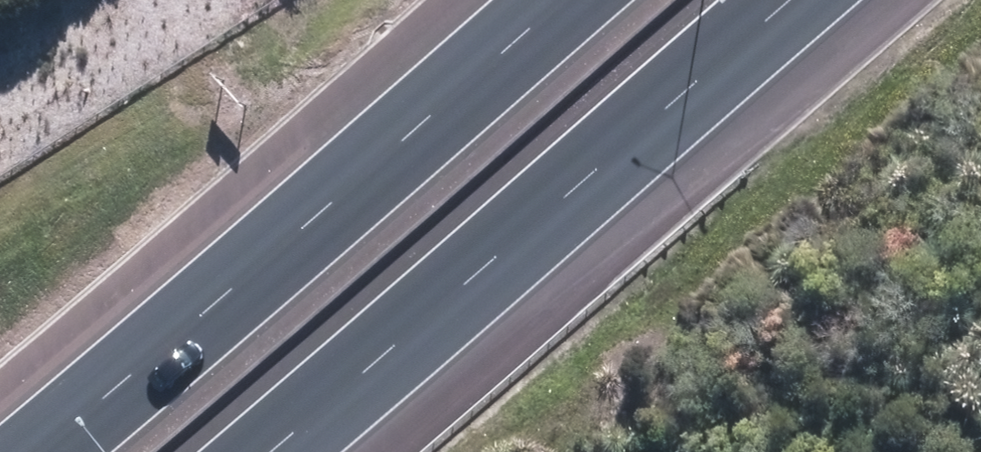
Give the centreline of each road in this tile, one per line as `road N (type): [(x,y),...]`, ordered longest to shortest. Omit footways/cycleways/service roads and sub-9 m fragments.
road 1 (motorway): [(801,0),(266,451)]
road 2 (motorway): [(32,451),(558,0)]

